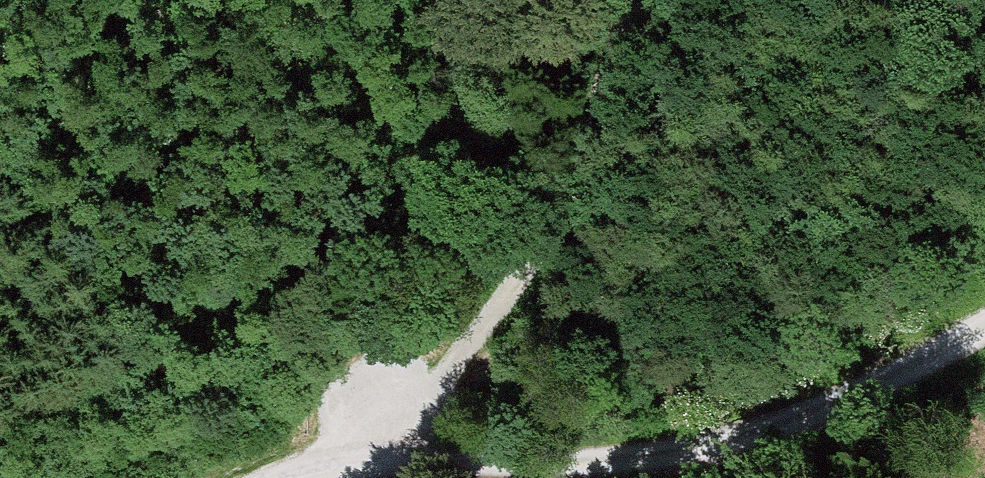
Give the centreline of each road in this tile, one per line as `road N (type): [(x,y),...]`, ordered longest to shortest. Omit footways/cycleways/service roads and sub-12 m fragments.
road 1 (track): [(401,456),(658,458),(765,430),(841,400),(984,326)]
road 2 (track): [(401,456),(434,393),(528,266),(583,161),(647,0)]

